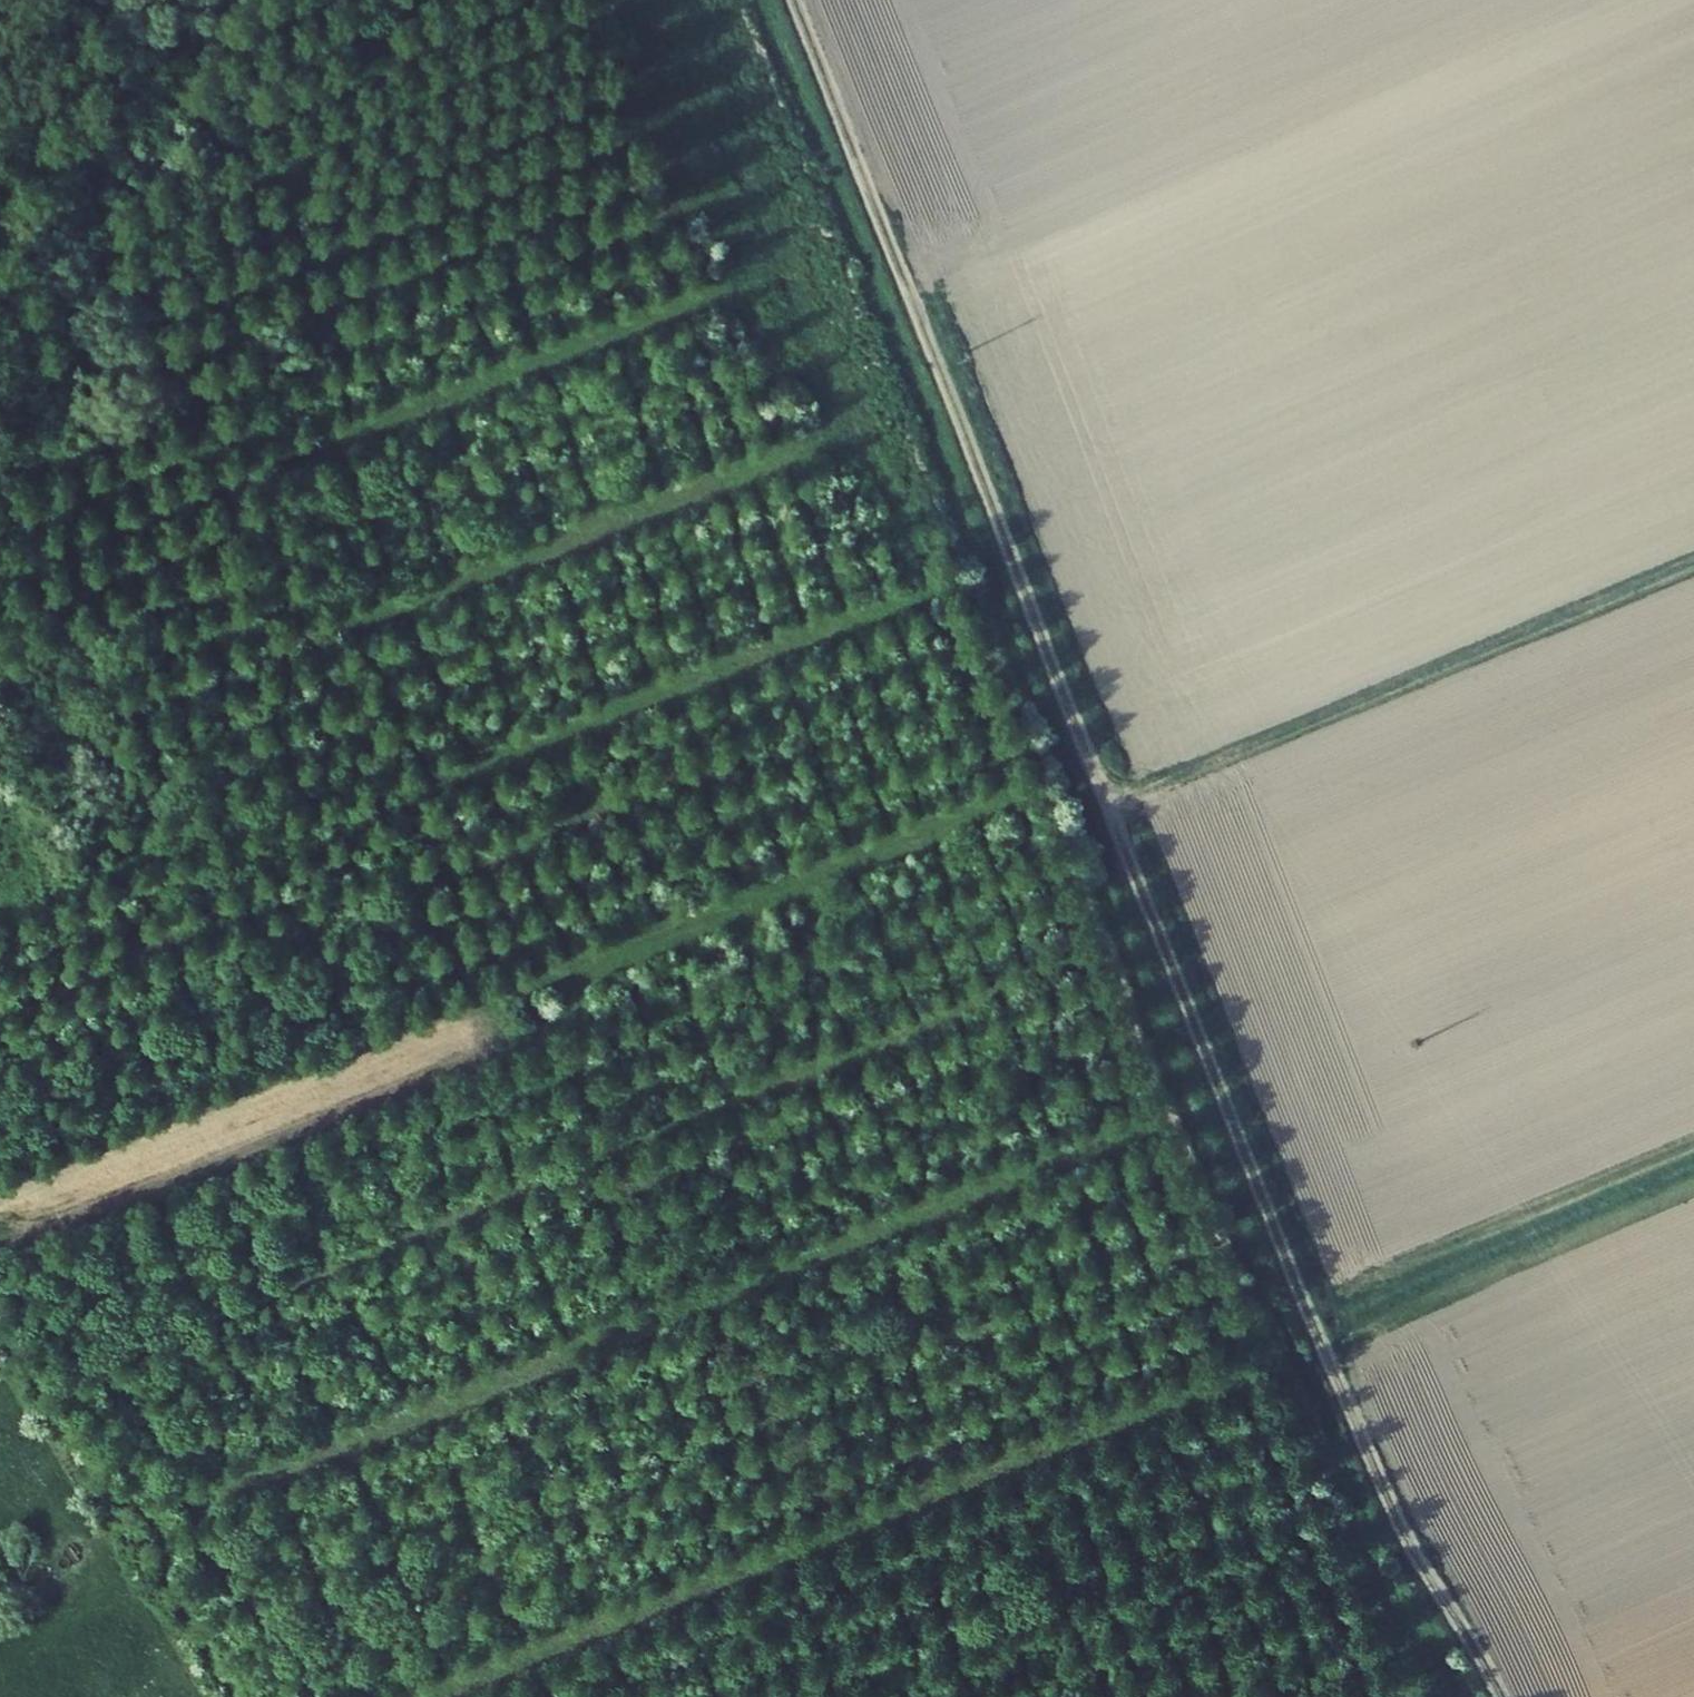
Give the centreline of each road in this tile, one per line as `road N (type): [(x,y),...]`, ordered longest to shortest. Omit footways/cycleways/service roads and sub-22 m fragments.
road 1 (track): [(800,0),(1341,1394),(1411,1546),(1500,1696)]
road 2 (track): [(1109,806),(1693,564)]

